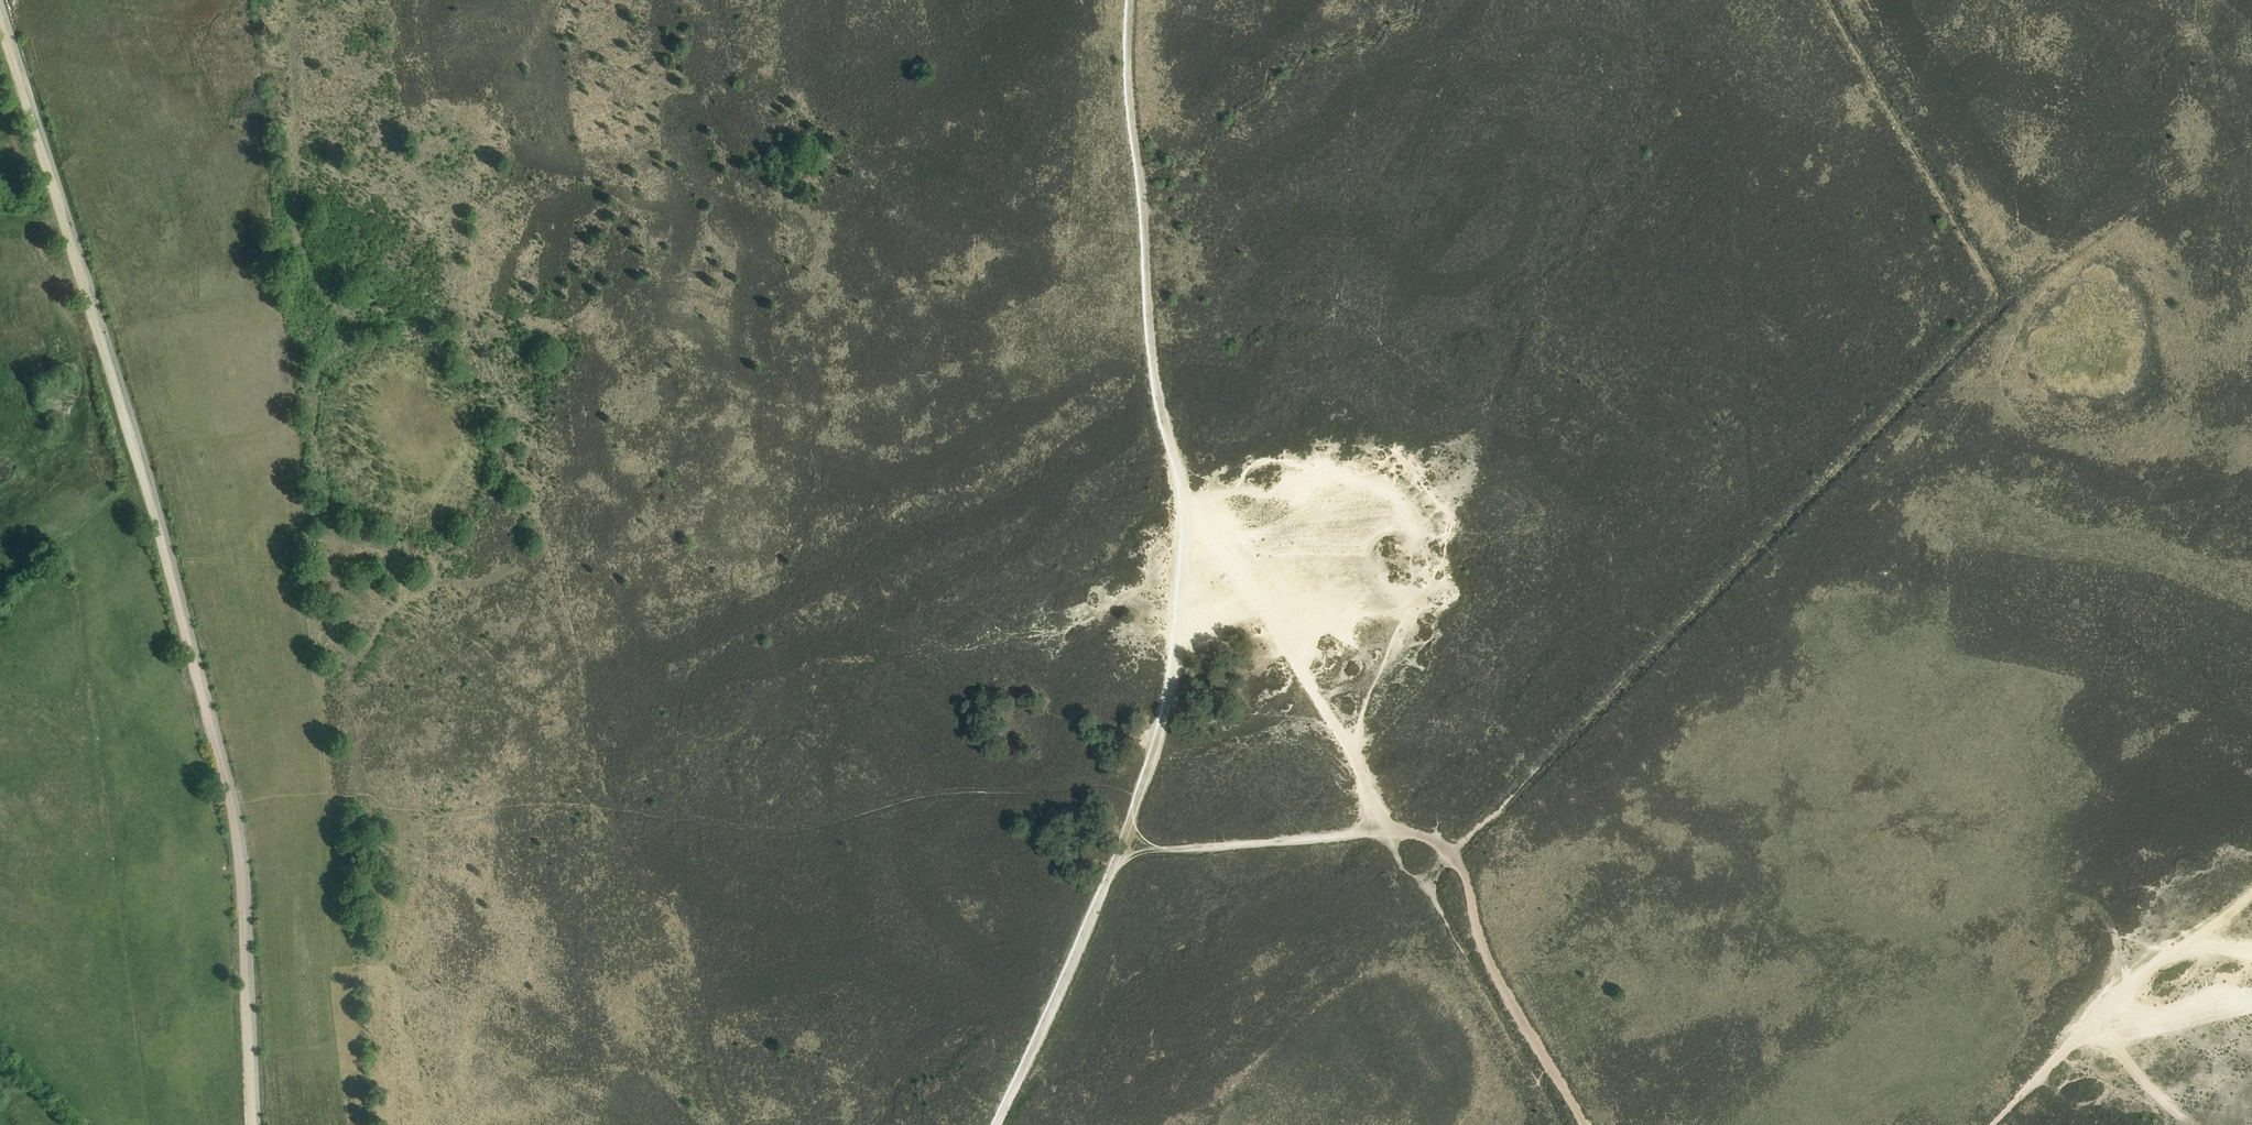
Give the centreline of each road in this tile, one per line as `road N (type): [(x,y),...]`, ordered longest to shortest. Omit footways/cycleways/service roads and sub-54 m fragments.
road 1 (track): [(251,1124),(231,814),(144,479),(0,22)]
road 2 (track): [(1133,0),(1131,88),(1156,357),(1185,488)]
road 3 (track): [(1185,488),(1353,753),(1383,833)]
road 4 (track): [(1383,833),(1430,835),(1456,852),(1493,967),(1583,1124)]
road 5 (track): [(1994,1124),(2129,985),(2251,895)]
road 6 (track): [(1121,853),(998,1124)]
road 7 (track): [(1166,850),(1383,833)]
road 8 (track): [(1186,498),(1173,667)]
road 9 (track): [(1173,667),(1157,751),(1133,818)]

